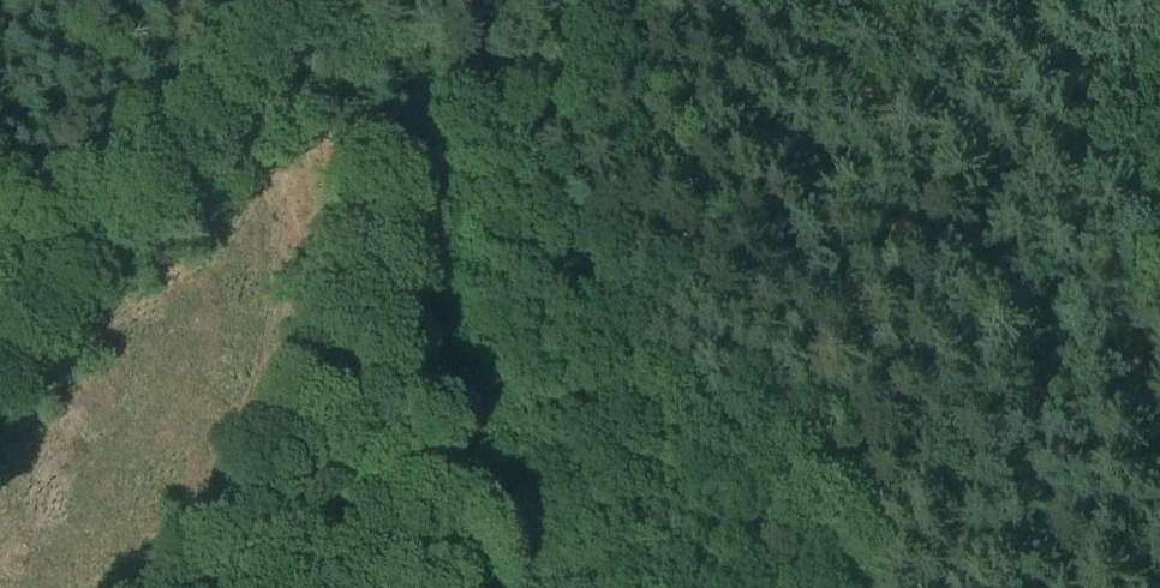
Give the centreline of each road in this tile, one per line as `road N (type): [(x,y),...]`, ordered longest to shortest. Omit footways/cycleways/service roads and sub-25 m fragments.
road 1 (track): [(291,0),(0,359)]
road 2 (track): [(973,0),(1159,263)]

